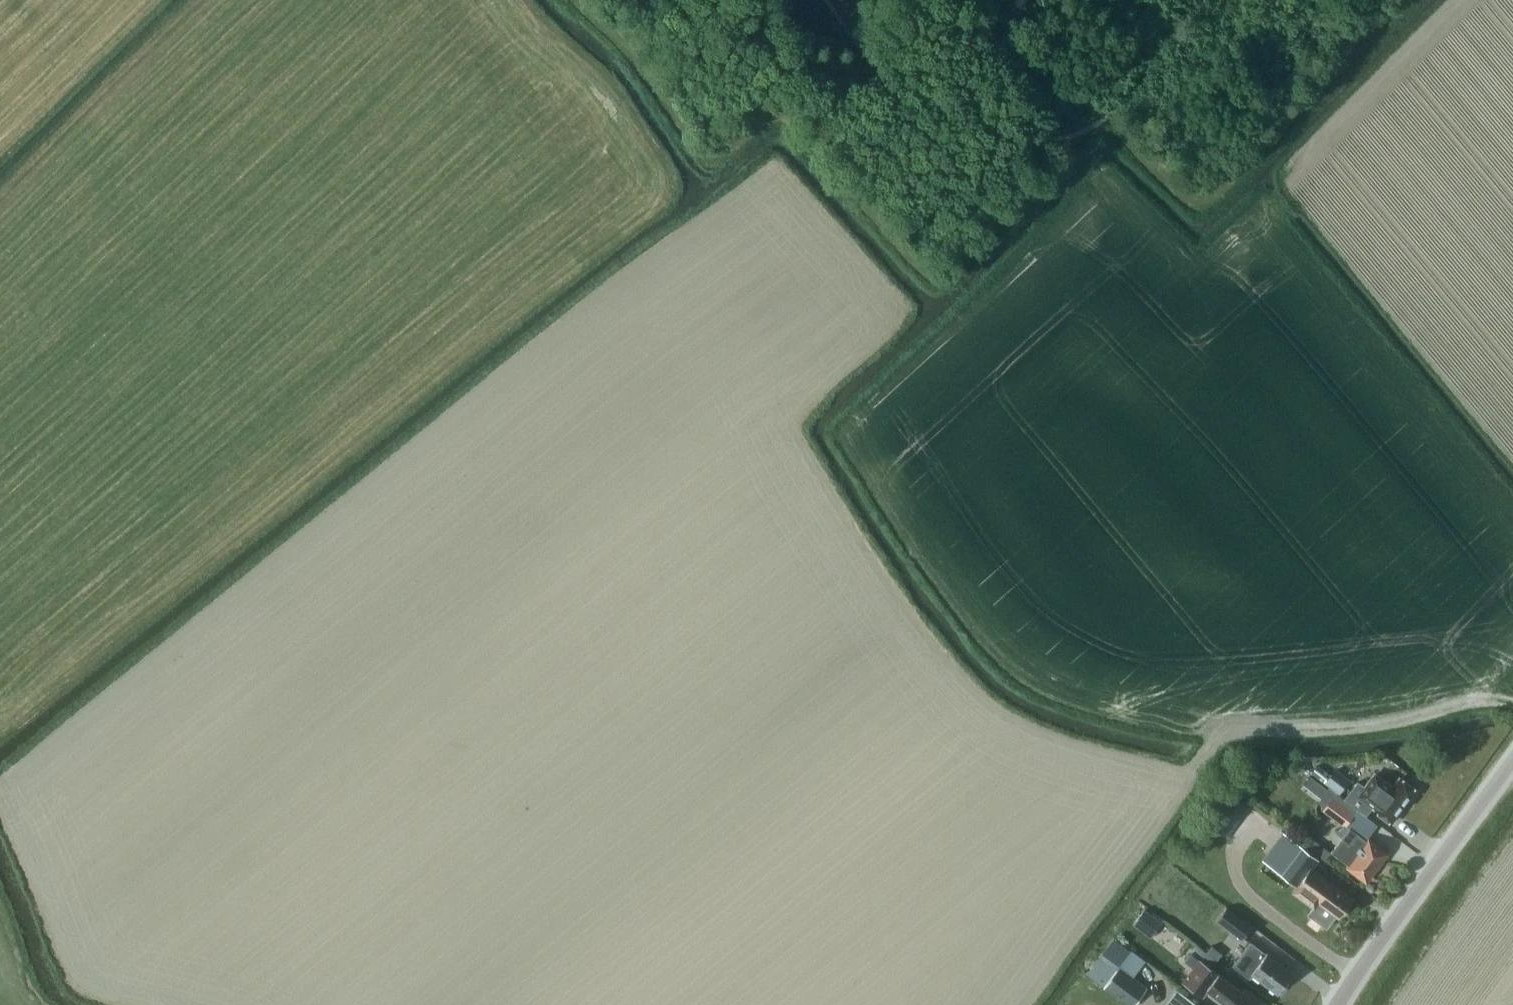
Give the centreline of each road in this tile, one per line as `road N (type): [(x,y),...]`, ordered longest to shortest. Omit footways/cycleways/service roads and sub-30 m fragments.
road 1 (tertiary): [(1338,1004),(1512,761)]

